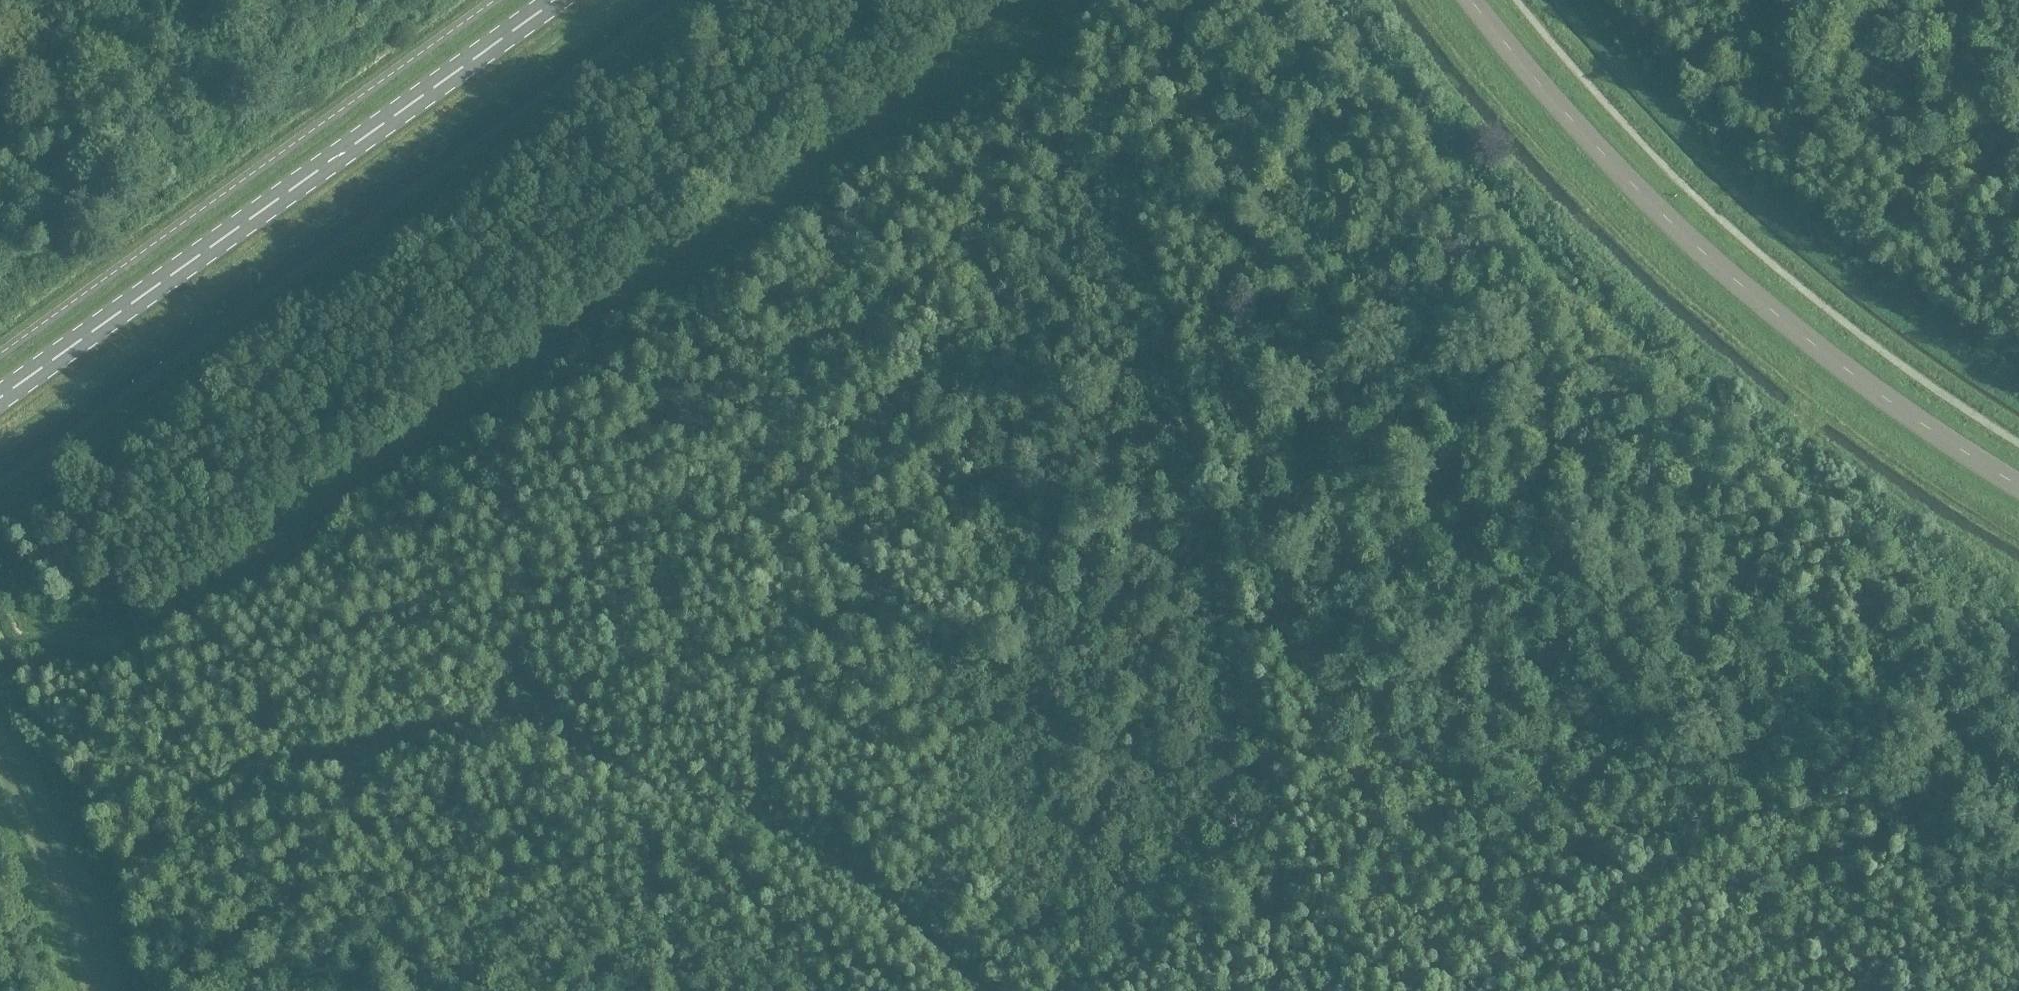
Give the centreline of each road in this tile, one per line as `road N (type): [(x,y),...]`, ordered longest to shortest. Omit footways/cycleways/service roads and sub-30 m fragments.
road 1 (tertiary): [(2018,485),(1801,334),(1722,268),(1544,95),(1474,0)]
road 2 (primary): [(0,405),(568,0)]

